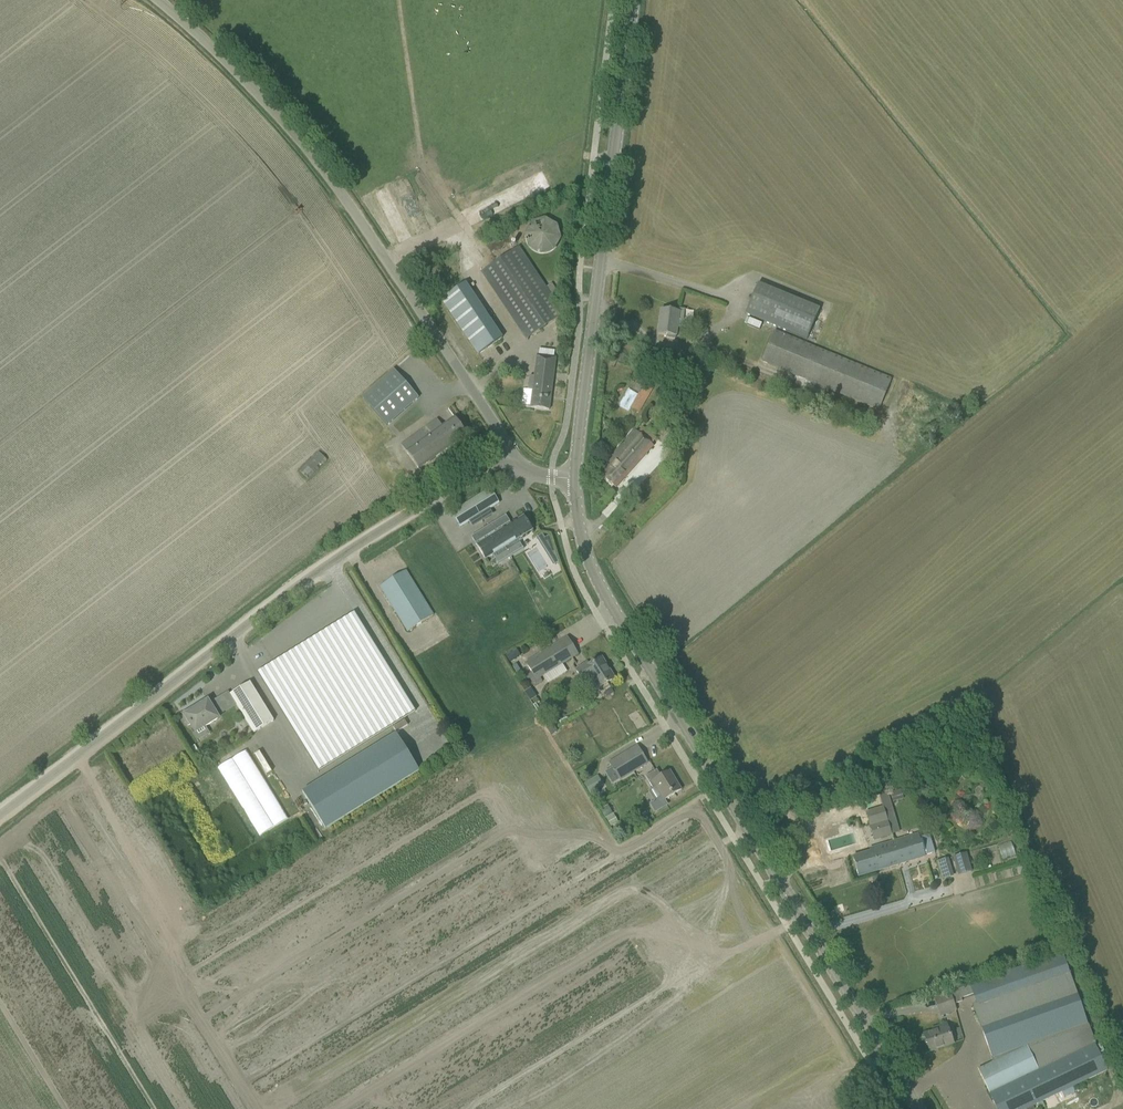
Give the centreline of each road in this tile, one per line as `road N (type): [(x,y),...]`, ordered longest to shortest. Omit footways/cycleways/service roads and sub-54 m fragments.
road 1 (tertiary): [(916,1108),(598,587),(576,521),(573,480)]
road 2 (unclassified): [(0,813),(341,554),(508,452)]
road 3 (unclassified): [(508,452),(310,151),(158,0)]
road 4 (tertiary): [(573,480),(632,0)]

